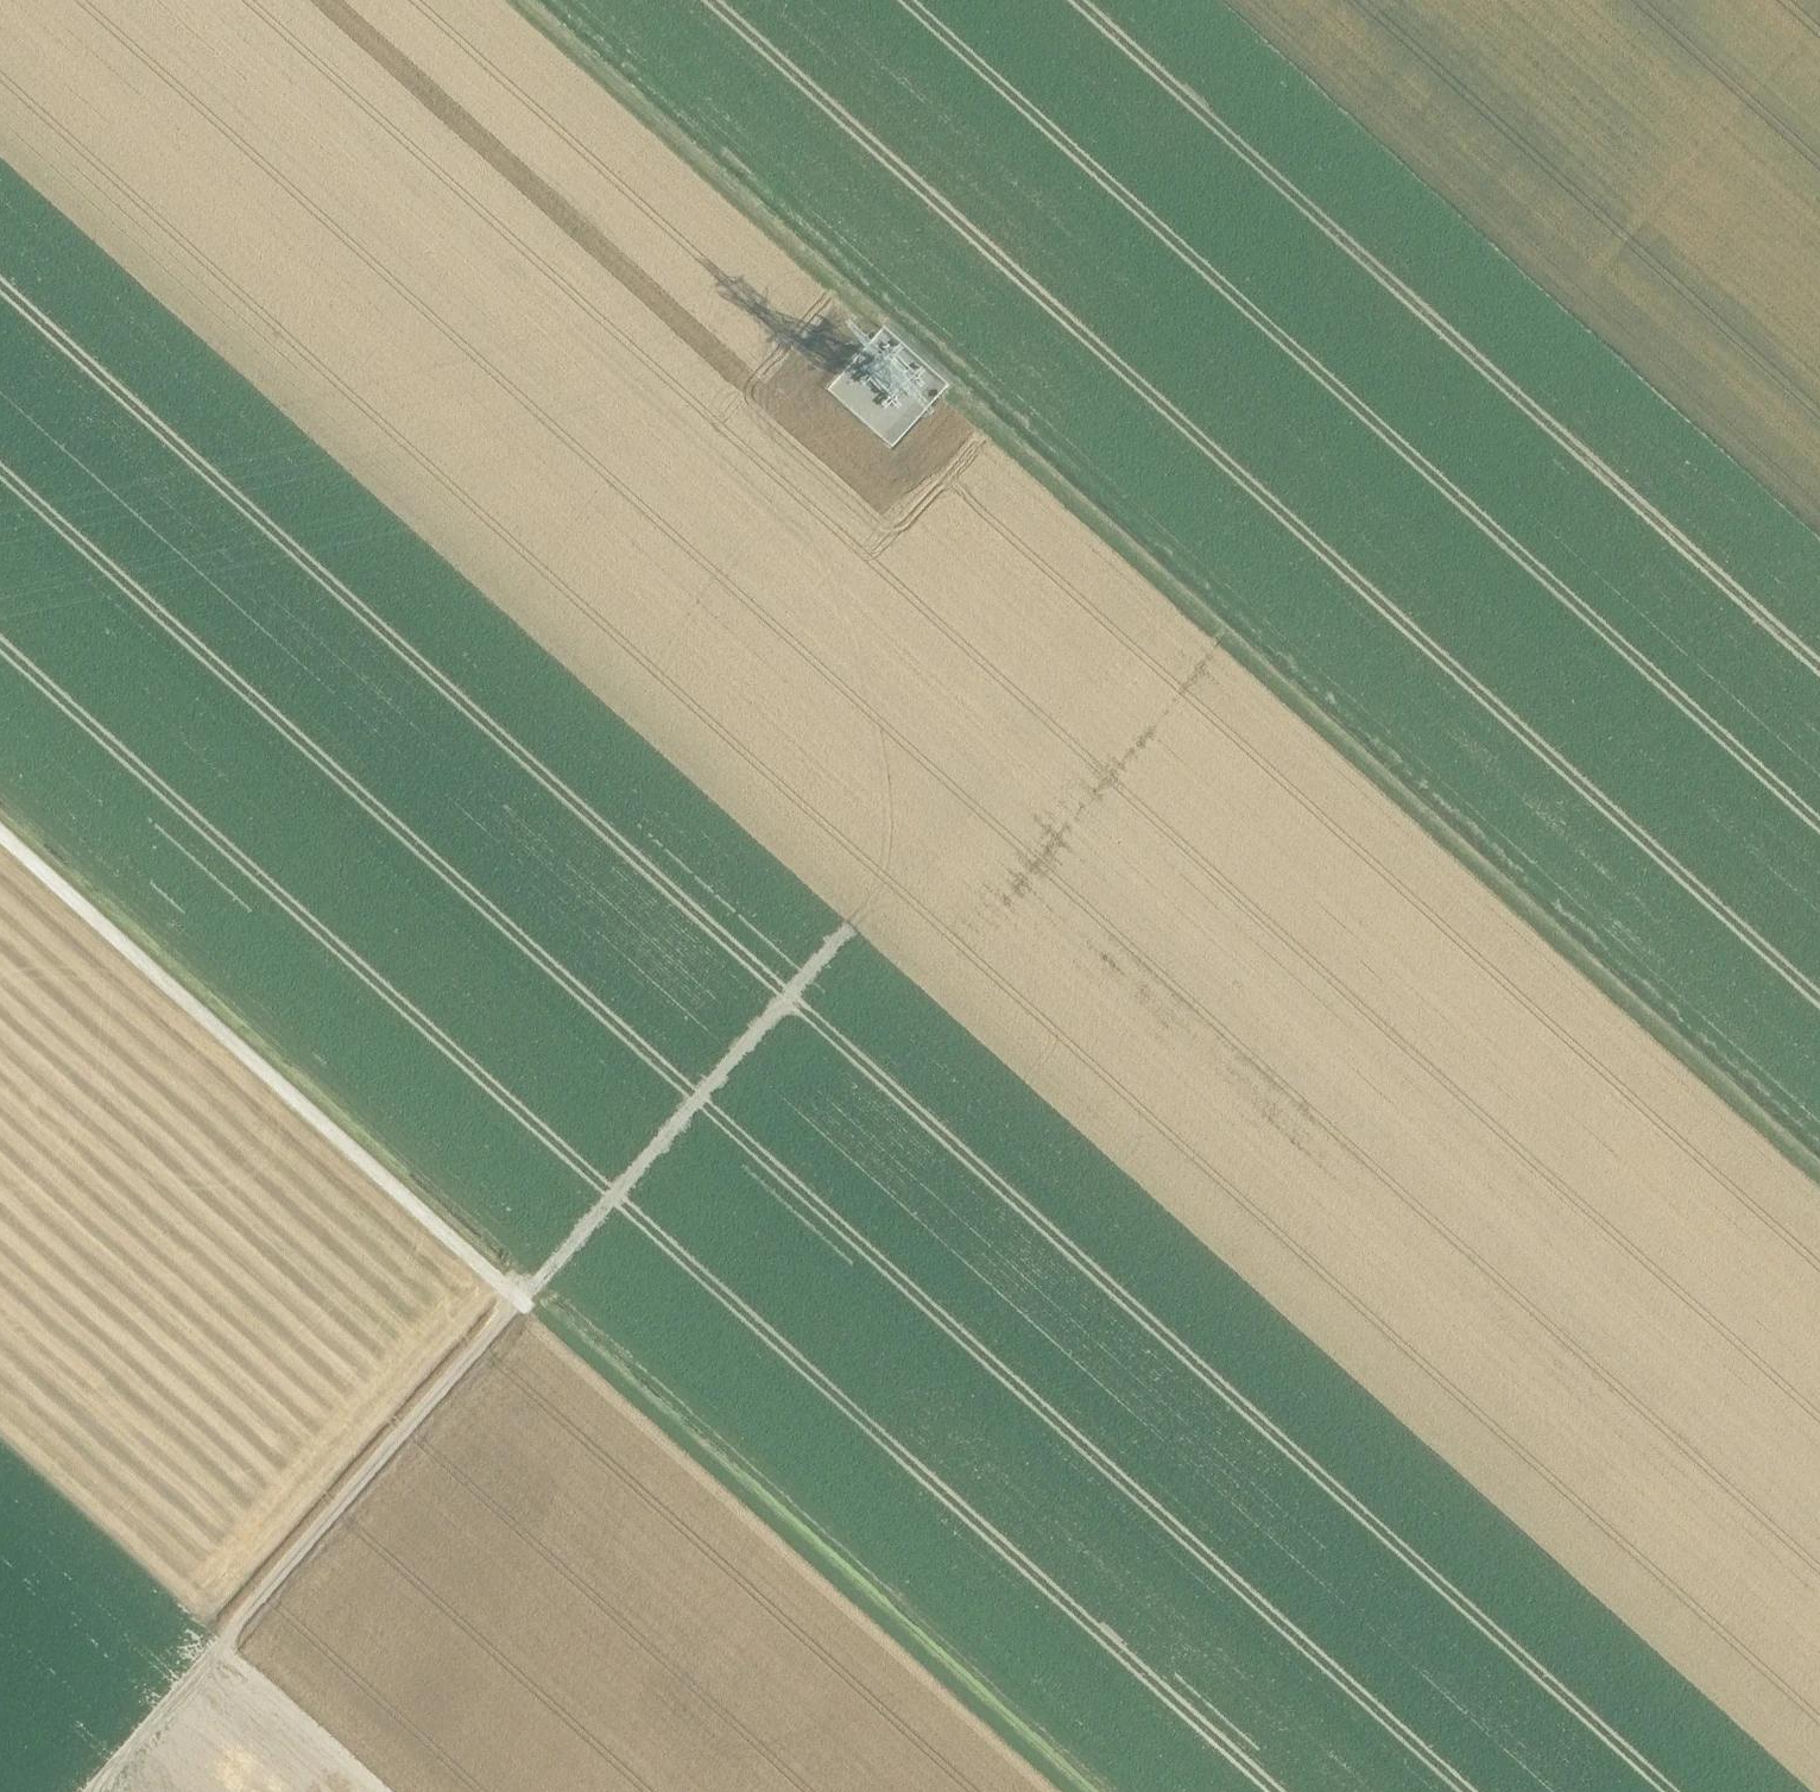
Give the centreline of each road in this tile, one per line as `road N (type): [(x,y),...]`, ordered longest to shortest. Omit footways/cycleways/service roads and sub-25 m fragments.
road 1 (track): [(0,832),(525,1303)]

